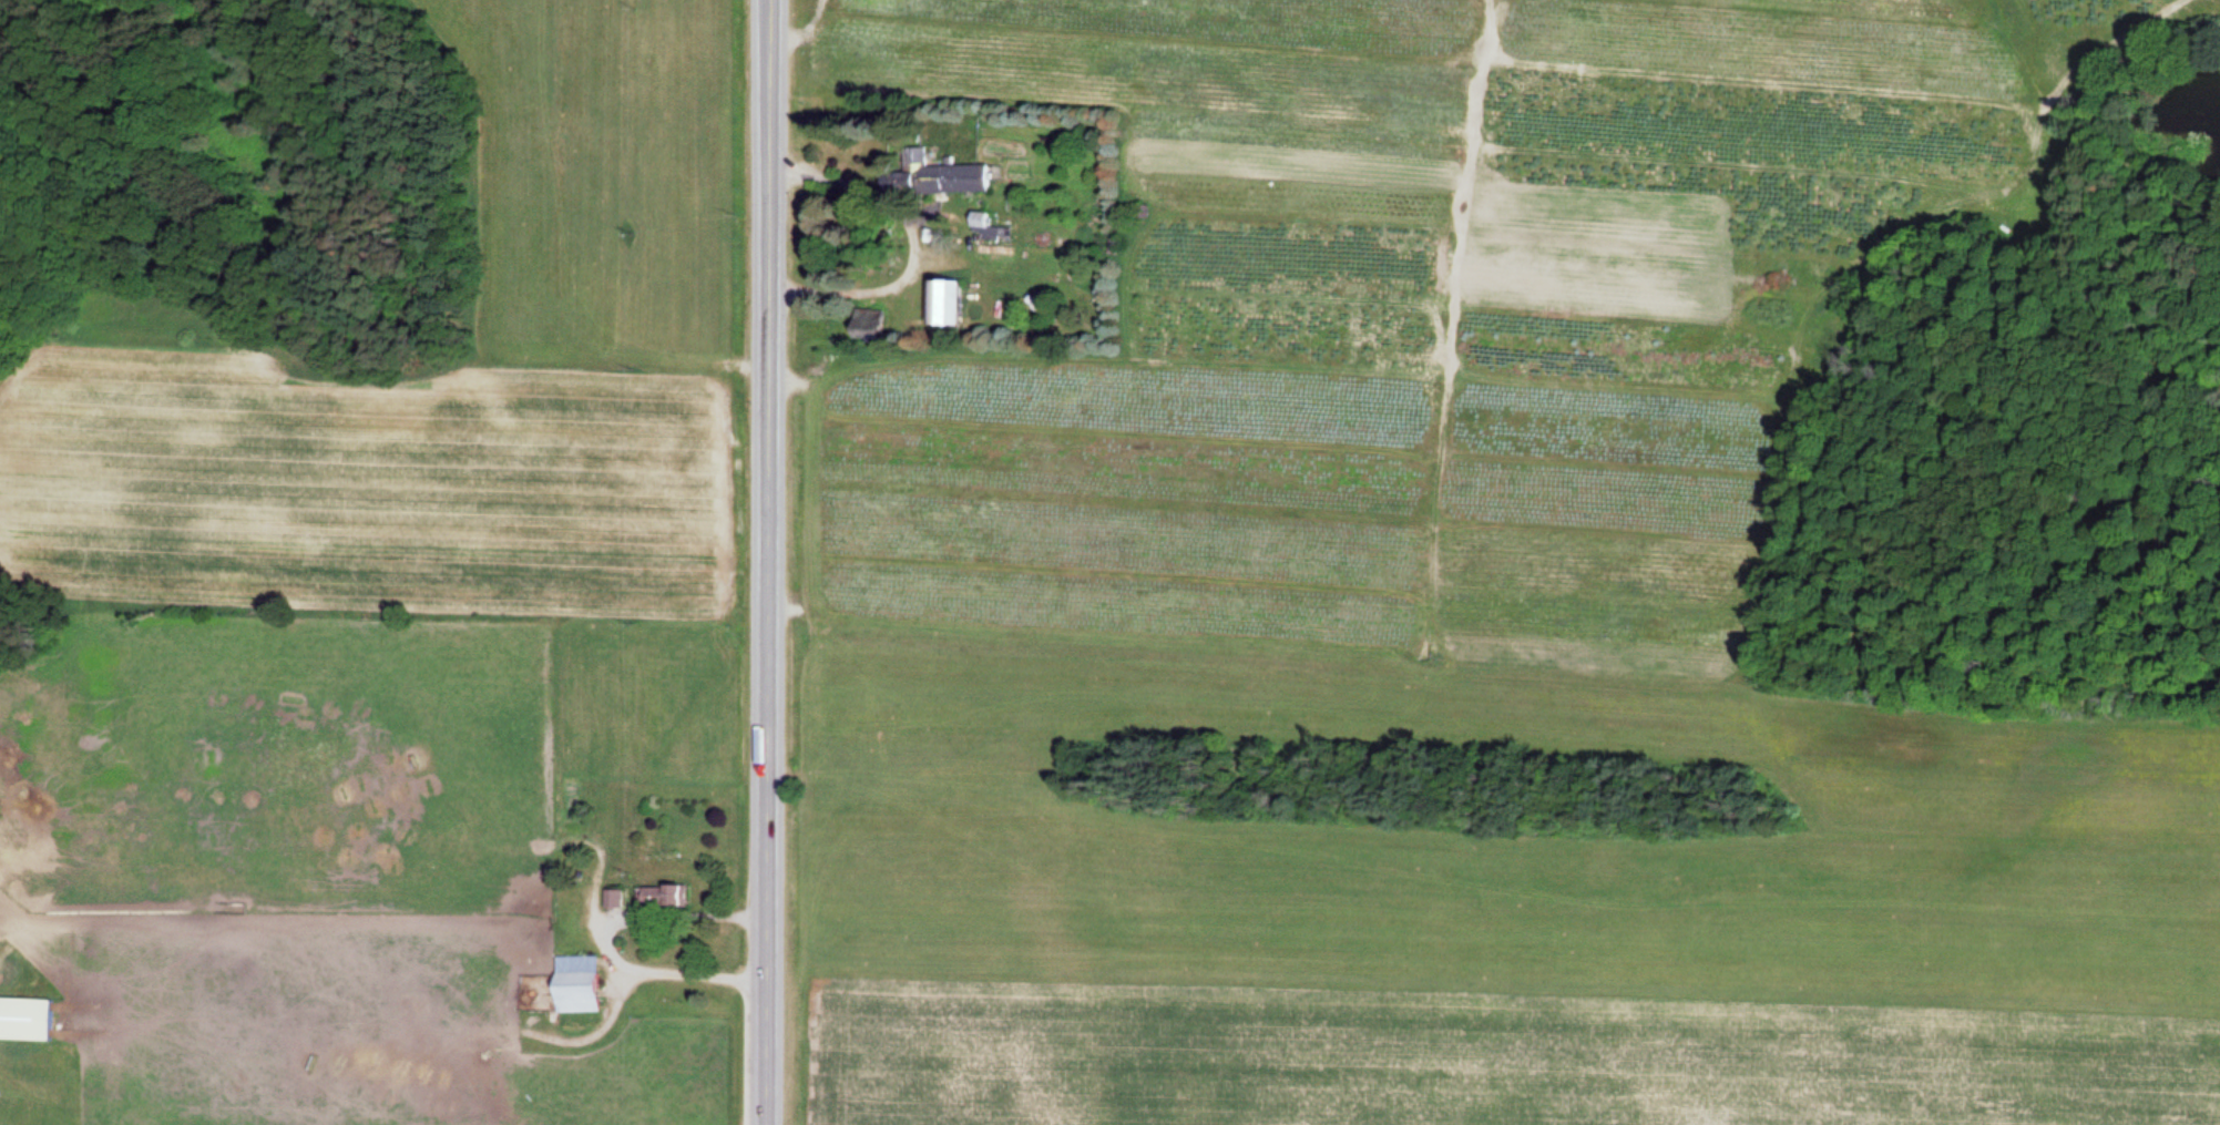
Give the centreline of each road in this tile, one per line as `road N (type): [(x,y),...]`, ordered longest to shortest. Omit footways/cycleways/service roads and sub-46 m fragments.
road 1 (primary): [(763,1124),(770,0)]

